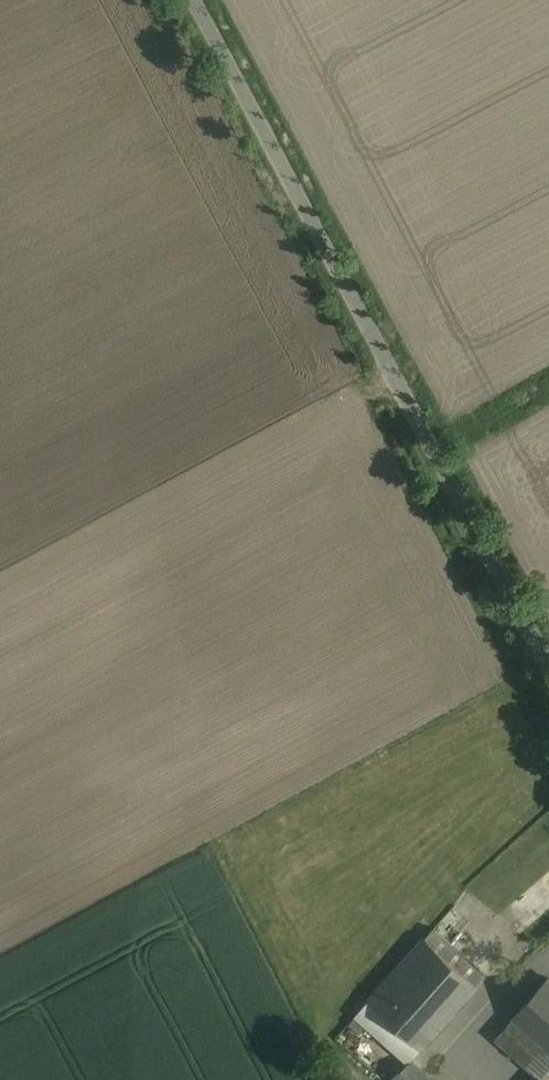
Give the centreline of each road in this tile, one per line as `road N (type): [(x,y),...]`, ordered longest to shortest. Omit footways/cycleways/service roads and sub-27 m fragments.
road 1 (unclassified): [(191,0),(548,669)]

